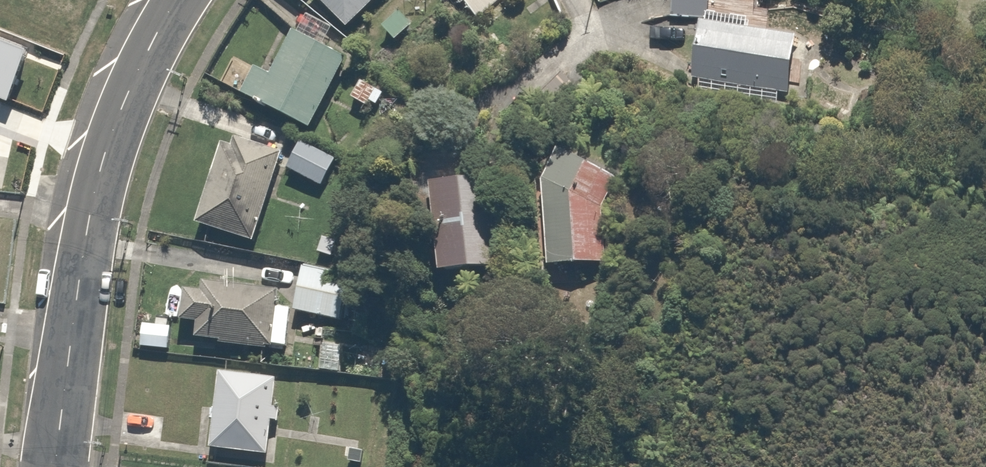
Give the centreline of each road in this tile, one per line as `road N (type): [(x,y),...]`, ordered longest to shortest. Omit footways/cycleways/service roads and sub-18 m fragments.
road 1 (residential): [(177,0),(129,92),(96,185),(55,466)]

